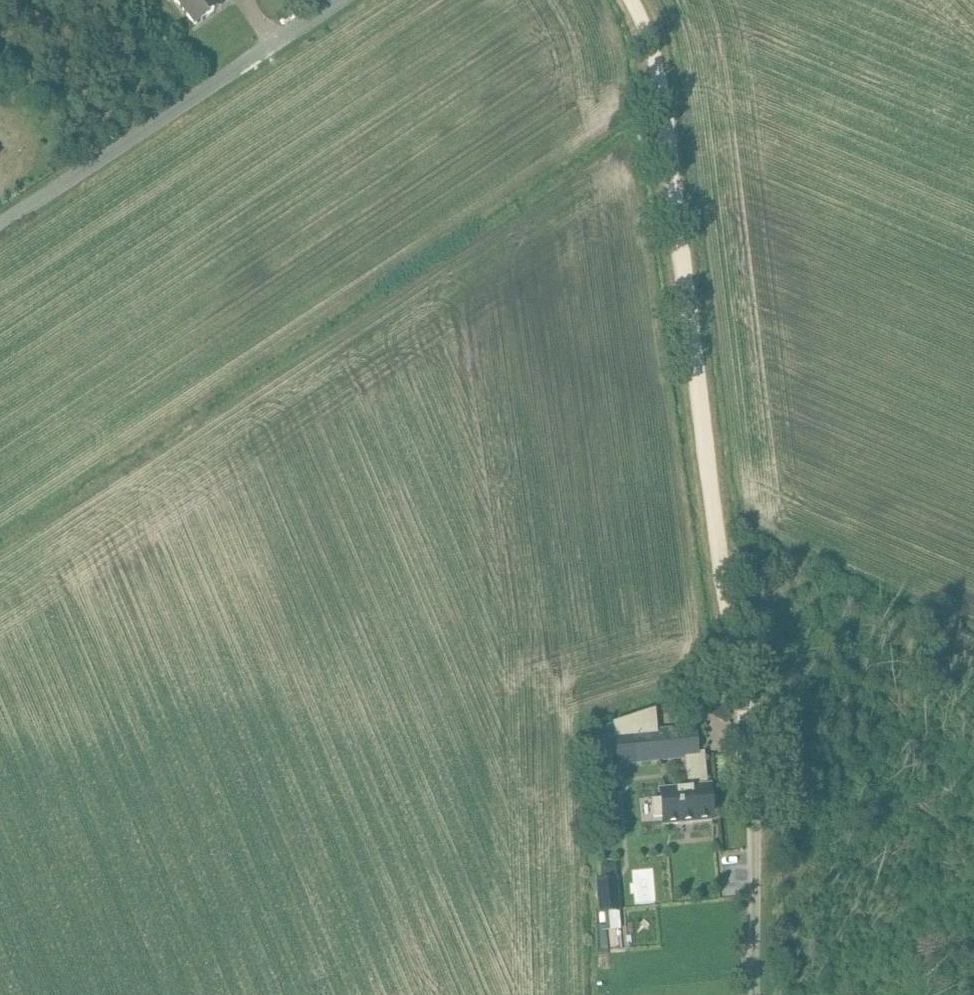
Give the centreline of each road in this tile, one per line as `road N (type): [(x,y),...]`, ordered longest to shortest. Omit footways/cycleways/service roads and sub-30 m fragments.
road 1 (track): [(746,691),(662,91),(650,29),(633,0)]
road 2 (unclassified): [(0,221),(339,0)]
road 3 (unclassified): [(752,994),(746,691)]

